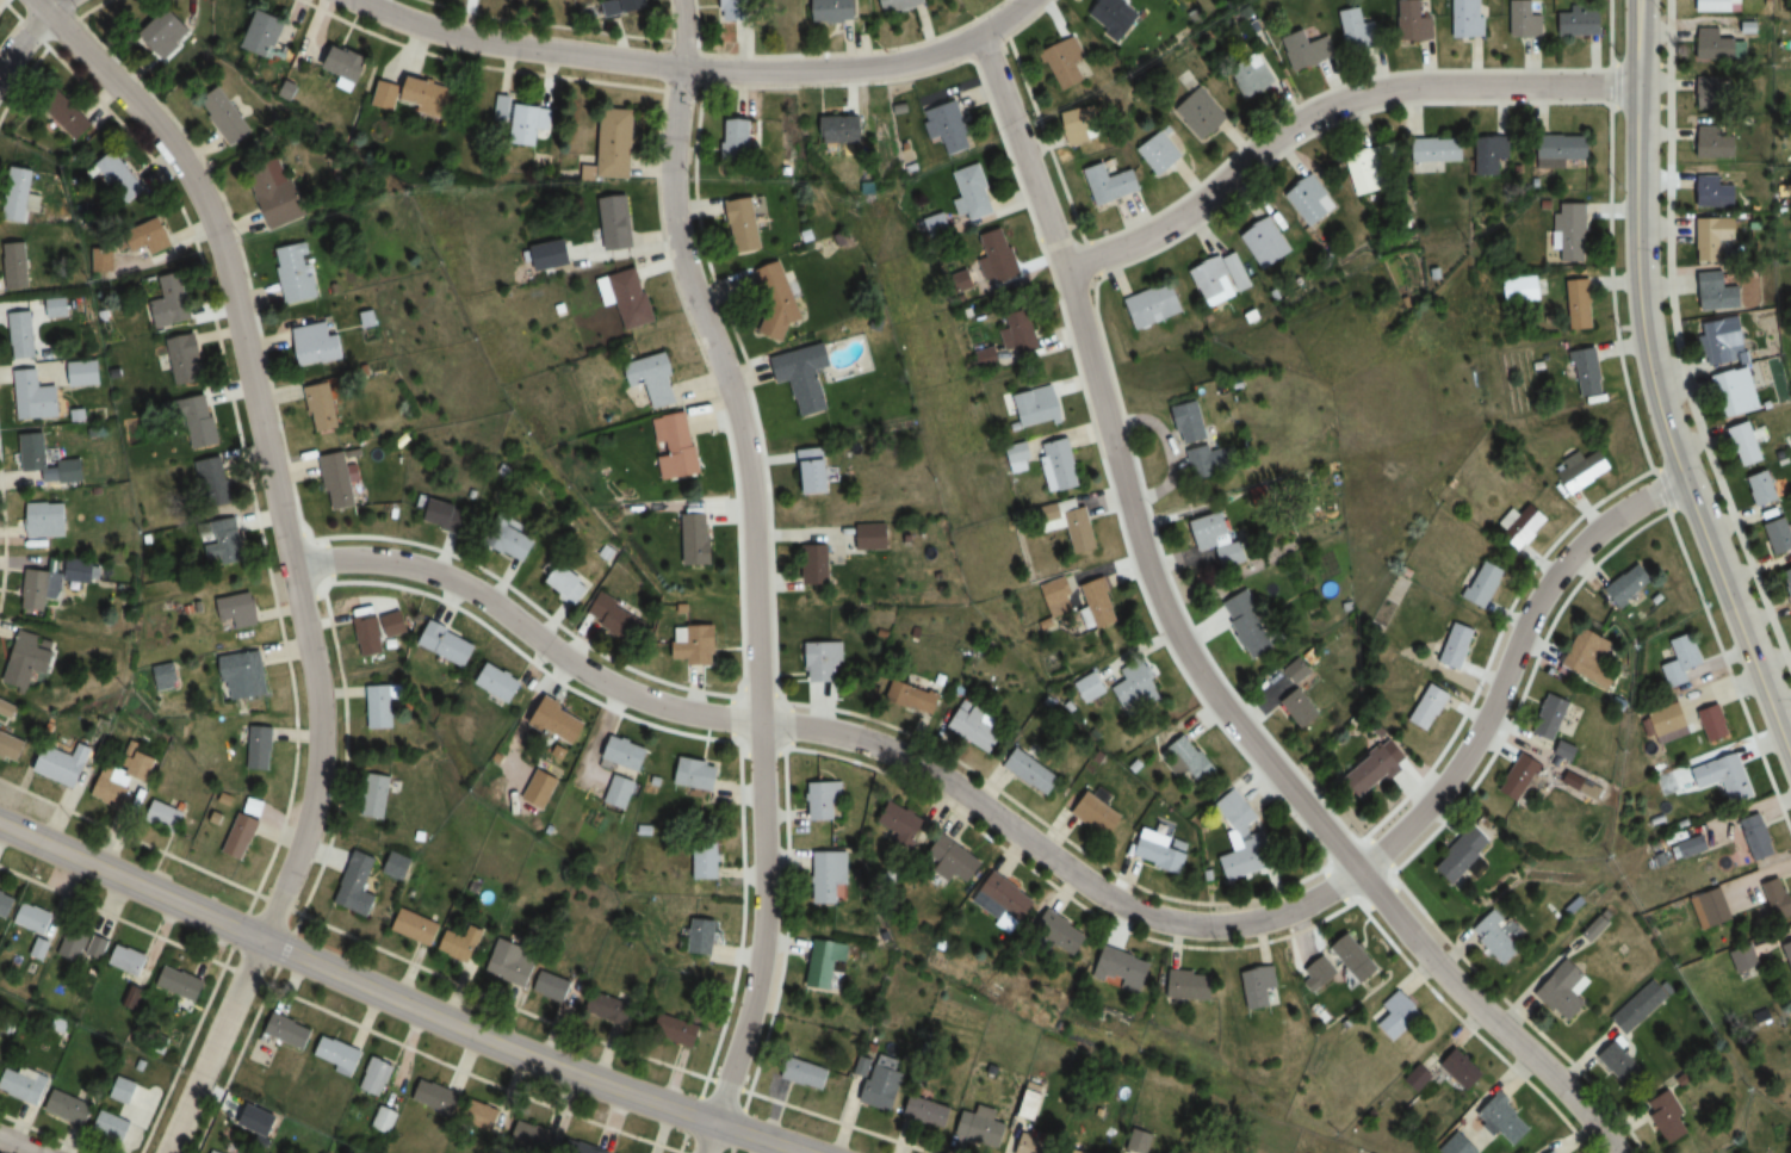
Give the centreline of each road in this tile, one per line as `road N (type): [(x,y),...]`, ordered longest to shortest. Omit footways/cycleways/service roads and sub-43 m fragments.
road 1 (residential): [(978,37),(1066,268),(1134,527),(1176,631),(1221,705),(1357,873),(1454,984),(1592,1114),(1619,1152)]
road 2 (residential): [(34,0),(147,117),(210,223),(295,568),(317,695),(308,824),(165,1152)]
road 3 (residential): [(758,721),(837,732),(915,763),(1135,907),(1190,922),(1259,919),(1295,910),(1357,873),(1405,829),(1487,715),(1558,572),(1606,526),(1685,481)]
road 4 (residential): [(685,0),(673,205),(746,453),(762,796),(756,981),(704,1152)]
road 5 (tertiary): [(1638,0),(1641,290),(1653,373),(1685,481),(1790,753)]
road 6 (tertiary): [(714,1122),(485,1037),(0,824)]
road 7 (residential): [(1066,268),(1164,228),(1290,128),(1355,97),(1450,86),(1638,83)]
road 8 (residential): [(758,721),(718,720),(615,693),(461,587),(426,571),(336,560),(295,568)]
road 9 (residential): [(684,68),(766,73),(921,60),(978,37),(1025,0)]
road 10 (residential): [(684,68),(482,44),(361,0)]

